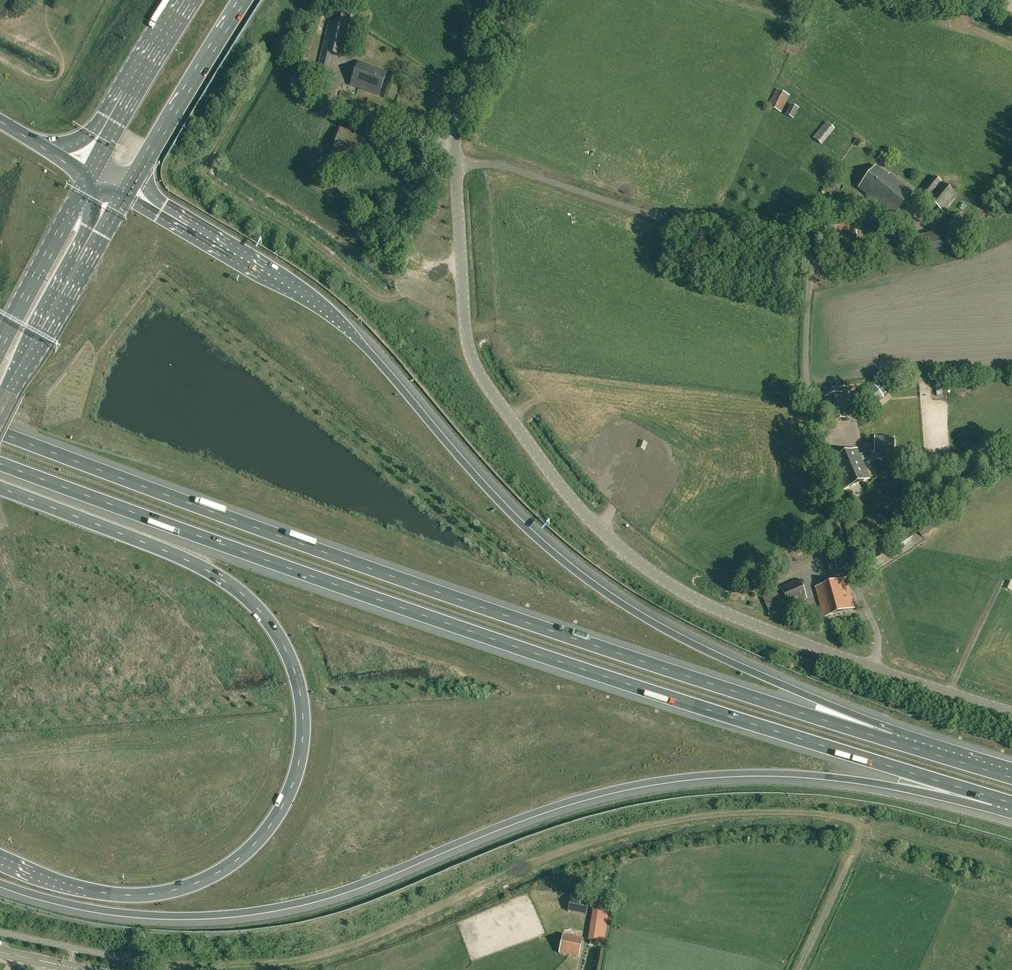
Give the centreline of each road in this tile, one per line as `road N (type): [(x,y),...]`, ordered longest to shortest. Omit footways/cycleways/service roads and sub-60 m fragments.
road 1 (motorway): [(0,464),(618,681),(993,798)]
road 2 (motorway): [(0,882),(100,909),(237,913),(336,892),(516,819),(668,779),(788,774),(993,798)]
road 3 (motorway): [(890,741),(662,628),(598,587),(527,531),(325,312),(127,190)]
road 4 (motorway): [(890,741),(526,623),(0,433)]
road 5 (motorway): [(0,488),(154,545),(238,590),(262,611),(288,654),(303,717),(300,758),(279,812),(247,852),(200,881),(160,893),(104,894),(0,856)]
road 6 (unclassified): [(873,664),(877,634),(855,586),(810,397),(803,263),(505,166),(459,165)]
road 7 (unclassified): [(873,664),(734,616),(666,583),(562,486),(473,365),(459,165)]
road 8 (trunk): [(0,409),(127,190)]
road 9 (trunk): [(127,190),(241,0)]
road 10 (trunk): [(192,0),(91,171)]
road 11 (trunk): [(91,171),(0,345)]
road 12 (unclassified): [(459,165),(467,97),(514,0)]
road 13 (unclassified): [(796,969),(858,830)]
road 14 (unclassified): [(1011,709),(873,664)]
road 15 (motorway): [(1011,777),(890,741)]

